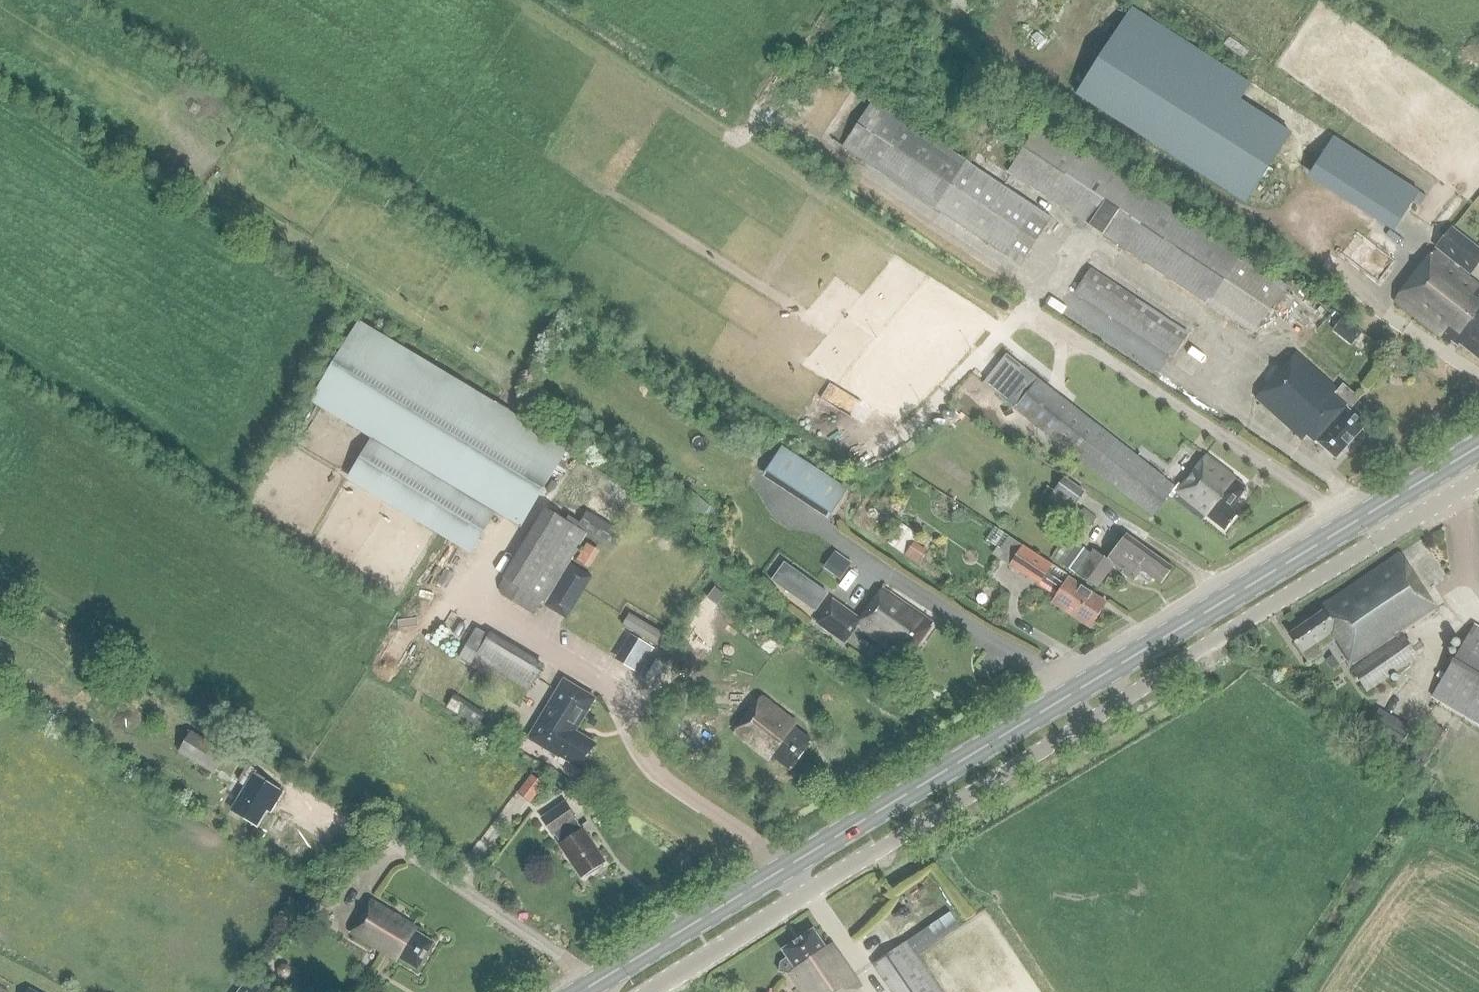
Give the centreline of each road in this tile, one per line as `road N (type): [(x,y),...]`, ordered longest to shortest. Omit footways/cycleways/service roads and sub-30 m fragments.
road 1 (primary): [(580,991),(1478,447)]
road 2 (unclassified): [(648,991),(1478,478)]
road 3 (track): [(729,141),(798,195),(950,285),(1051,331),(1300,495),(1355,521)]

